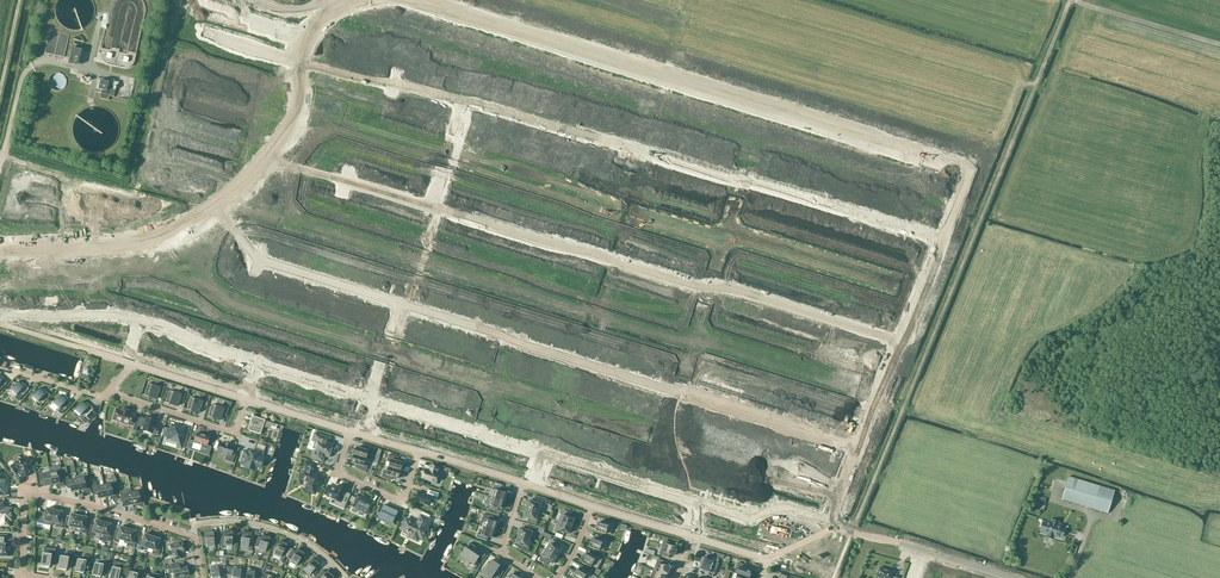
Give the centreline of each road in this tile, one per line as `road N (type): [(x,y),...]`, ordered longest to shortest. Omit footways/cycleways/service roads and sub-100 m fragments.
road 1 (track): [(853,529),(1071,0)]
road 2 (unclassified): [(444,0),(954,159)]
road 3 (residential): [(943,241),(460,103)]
road 4 (residential): [(431,201),(553,245),(699,287),(719,285),(899,342)]
road 5 (residential): [(858,442),(398,308)]
road 6 (track): [(314,10),(294,64),(294,121),(232,192),(143,240),(0,244)]
road 7 (residential): [(194,528),(177,531),(34,492),(25,511)]
road 8 (residential): [(376,400),(544,455)]
road 9 (residential): [(107,392),(230,434),(247,400)]
road 10 (residential): [(344,577),(319,551),(268,527),(194,528)]
road 11 (residential): [(349,432),(342,473),(393,501),(409,491),(419,452)]
road 12 (residential): [(544,455),(695,502)]
road 13 (track): [(1219,45),(1073,0)]
road 14 (residential): [(398,308),(259,260)]
road 15 (residential): [(695,502),(745,518),(780,508),(831,522)]
road 16 (residential): [(3,316),(140,319)]
road 17 (residential): [(140,319),(256,362)]
road 18 (unclassified): [(247,400),(131,364)]

